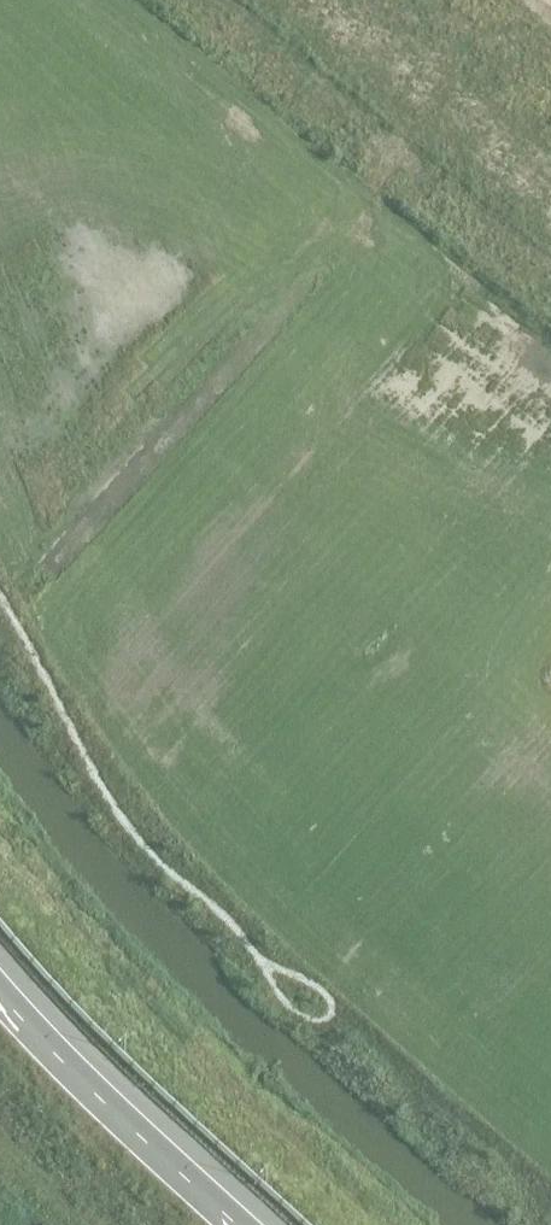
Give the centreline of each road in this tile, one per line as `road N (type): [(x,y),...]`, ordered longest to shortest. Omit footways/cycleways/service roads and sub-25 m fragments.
road 1 (motorway): [(251,1224),(156,1138),(0,973)]

